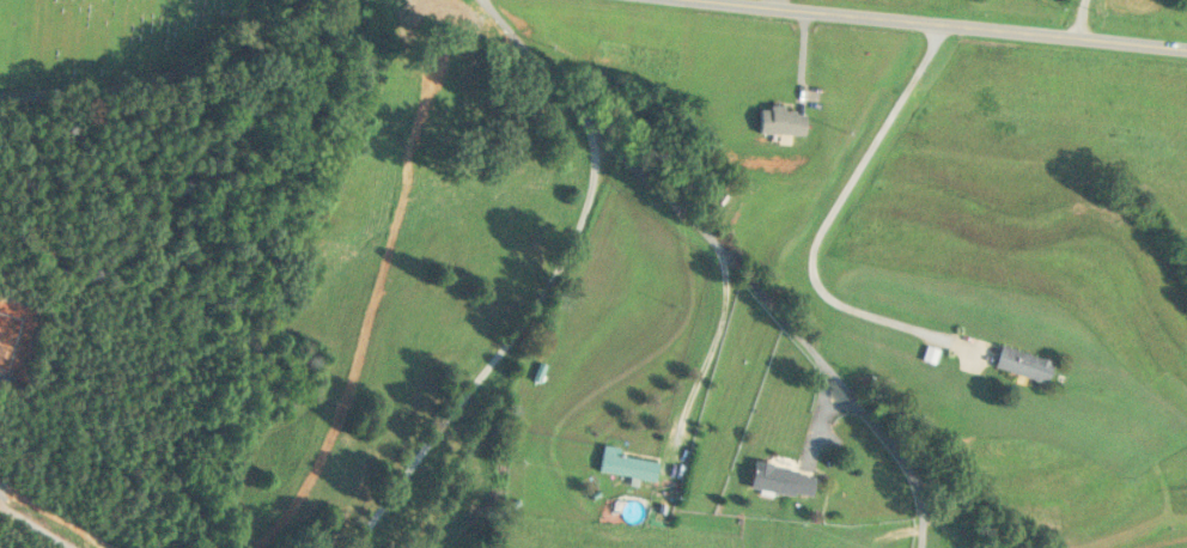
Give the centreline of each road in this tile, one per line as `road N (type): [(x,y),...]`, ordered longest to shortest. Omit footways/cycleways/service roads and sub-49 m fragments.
road 1 (residential): [(919,547),(921,516),(909,474),(850,391),(719,245),(555,87),(483,0)]
road 2 (residential): [(592,126),(595,173),(566,254),(352,547)]
road 3 (tertiary): [(777,0),(1186,52)]

